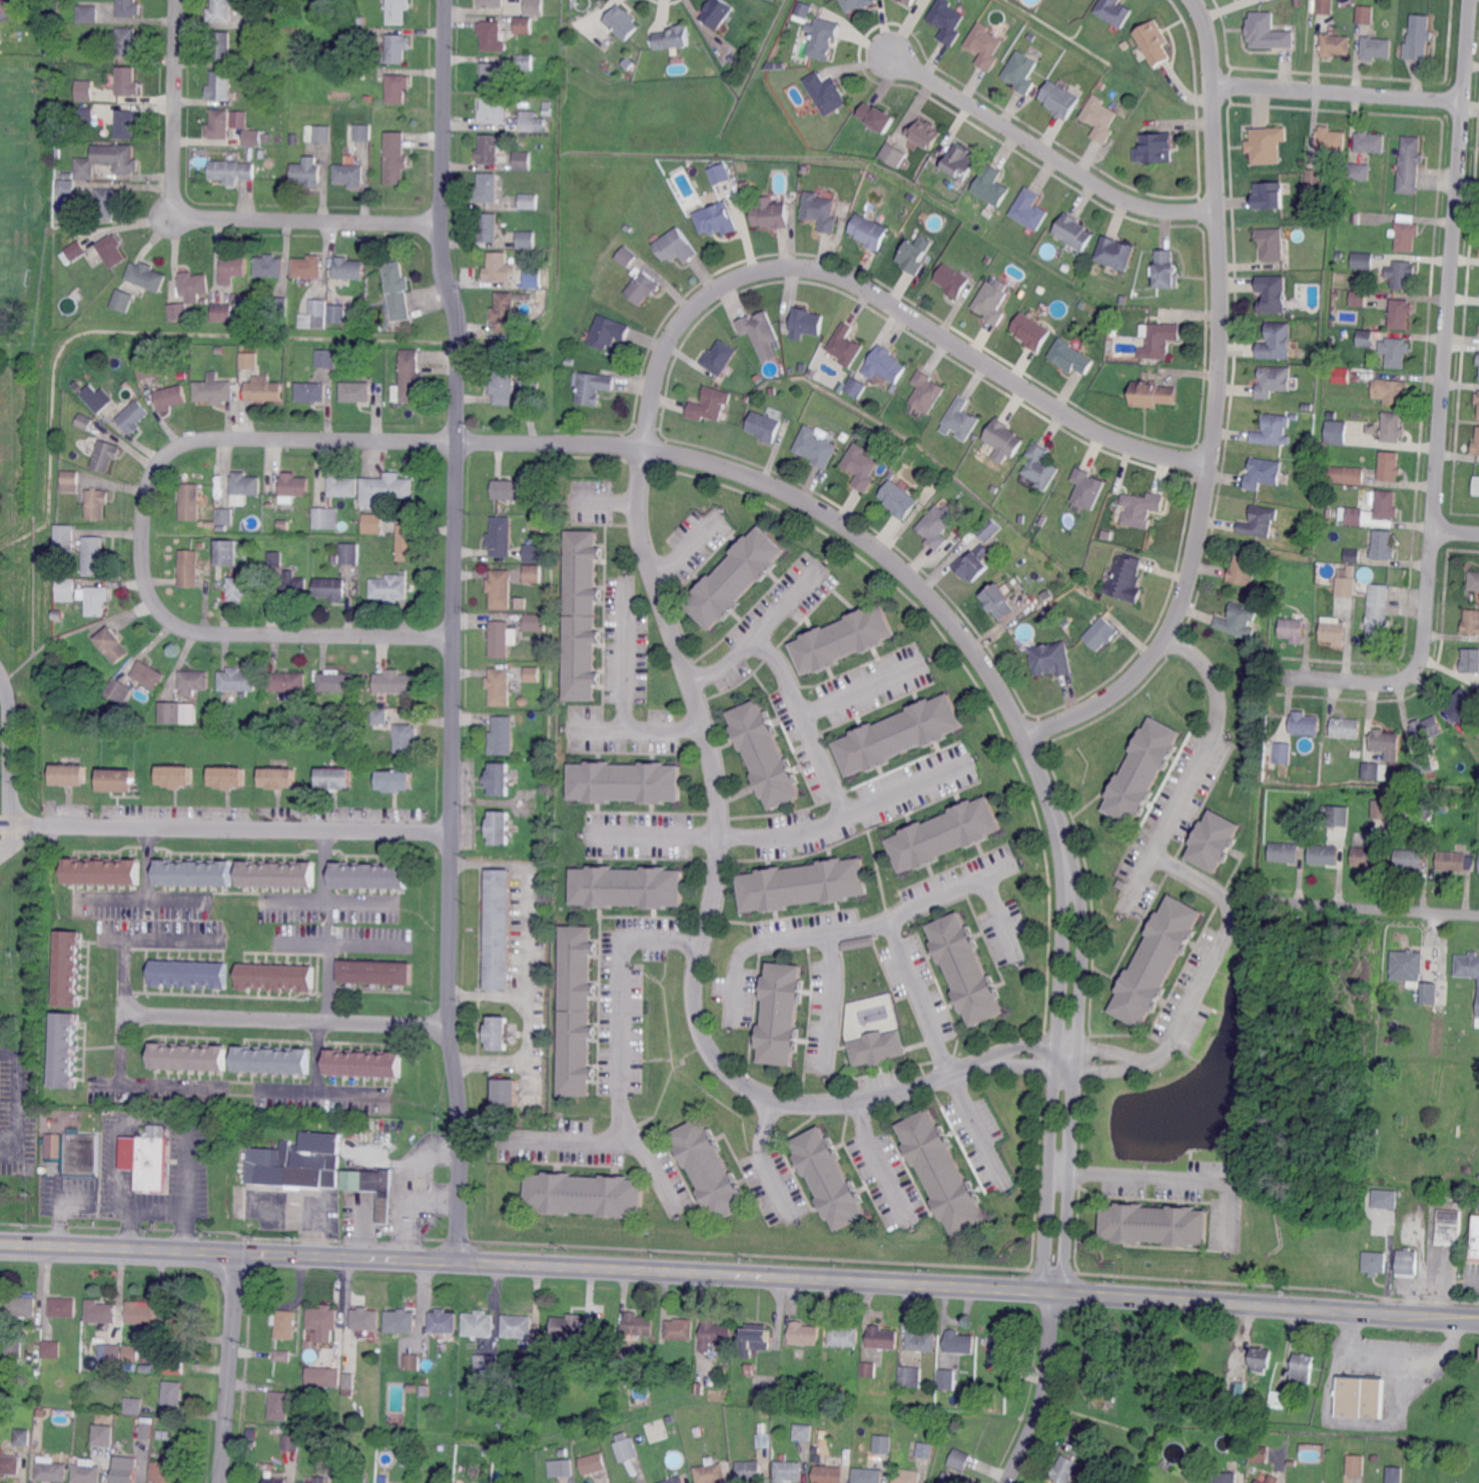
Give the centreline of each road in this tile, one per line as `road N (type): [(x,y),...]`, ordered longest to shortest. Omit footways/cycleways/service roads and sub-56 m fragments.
road 1 (residential): [(445,0),(440,223),(459,339),(448,1026),(460,1105),(457,1260)]
road 2 (secondary): [(1478,1315),(230,1254)]
road 3 (residential): [(166,457),(217,439),(646,444),(739,467),(845,524),(935,604),(1005,702),(1053,823)]
road 4 (residential): [(1053,823),(1061,905),(1043,1260),(1053,1291),(1062,1262),(1080,963),(1076,880),(1053,823)]
road 5 (residential): [(646,444),(638,525),(713,765),(717,871),(695,995),(705,1036),(742,1082),(793,1103),(893,1092),(987,1057)]
road 6 (residential): [(1020,731),(1087,703),(1125,676),(1165,632),(1191,577),(1220,362),(1215,91),(1198,0)]
road 7 (residential): [(646,444),(659,365),(685,317),(735,279),(795,266),(859,282),(1127,442),(1209,458)]
road 8 (residential): [(1470,0),(1424,651),(1411,674)]
road 9 (residential): [(1130,1062),(1147,1061),(1175,1037),(1236,915),(1227,888),(1163,845),(1165,828),(1225,727),(1229,702),(1208,656),(1165,632)]
road 10 (residential): [(176,0),(176,211),(440,223)]
road 11 (residential): [(1018,959),(989,886),(976,880),(869,928),(745,948),(729,1026)]
road 12 (residential): [(985,756),(794,833),(585,833)]
road 13 (residential): [(451,834),(41,825)]
road 14 (residential): [(1217,207),(1146,205),(1106,189),(889,51)]
road 15 (residential): [(702,946),(635,937),(622,947),(620,1123),(674,1215)]
road 16 (residential): [(448,1026),(119,1015)]
road 17 (residential): [(454,636),(210,634),(164,614)]
road 18 (residential): [(987,1057),(1110,1070),(1130,1062),(1102,1050),(1053,1046),(987,1057)]
road 19 (residential): [(1003,1185),(889,920)]
road 20 (residential): [(1047,1169),(1229,1179),(1231,1249)]
road 21 (residential): [(1463,99),(1215,91)]
road 22 (residential): [(230,1254),(235,1312),(220,1482)]
road 23 (residential): [(1478,915),(1259,900)]
road 24 (residential): [(756,637),(785,671),(849,815)]
road 25 (residential): [(1006,1482),(1044,1396),(1053,1291)]
road 26 (secondary): [(199,1253),(0,1243)]
road 27 (residential): [(692,679),(736,658),(827,560)]
road 28 (residential): [(166,457),(148,487),(144,569),(164,614)]
road 29 (residential): [(625,729),(626,572)]
road 30 (residential): [(829,935),(835,989),(826,1074)]
road 31 (residential): [(1411,674),(1391,683),(1274,675)]
road 32 (residential): [(864,1098),(871,1146),(915,1225)]
road 33 (residential): [(803,712),(930,659)]
road 34 (residential): [(705,724),(570,728)]
road 35 (residential): [(775,1099),(761,1151),(797,1218)]
road 36 (residential): [(630,1144),(510,1139)]

